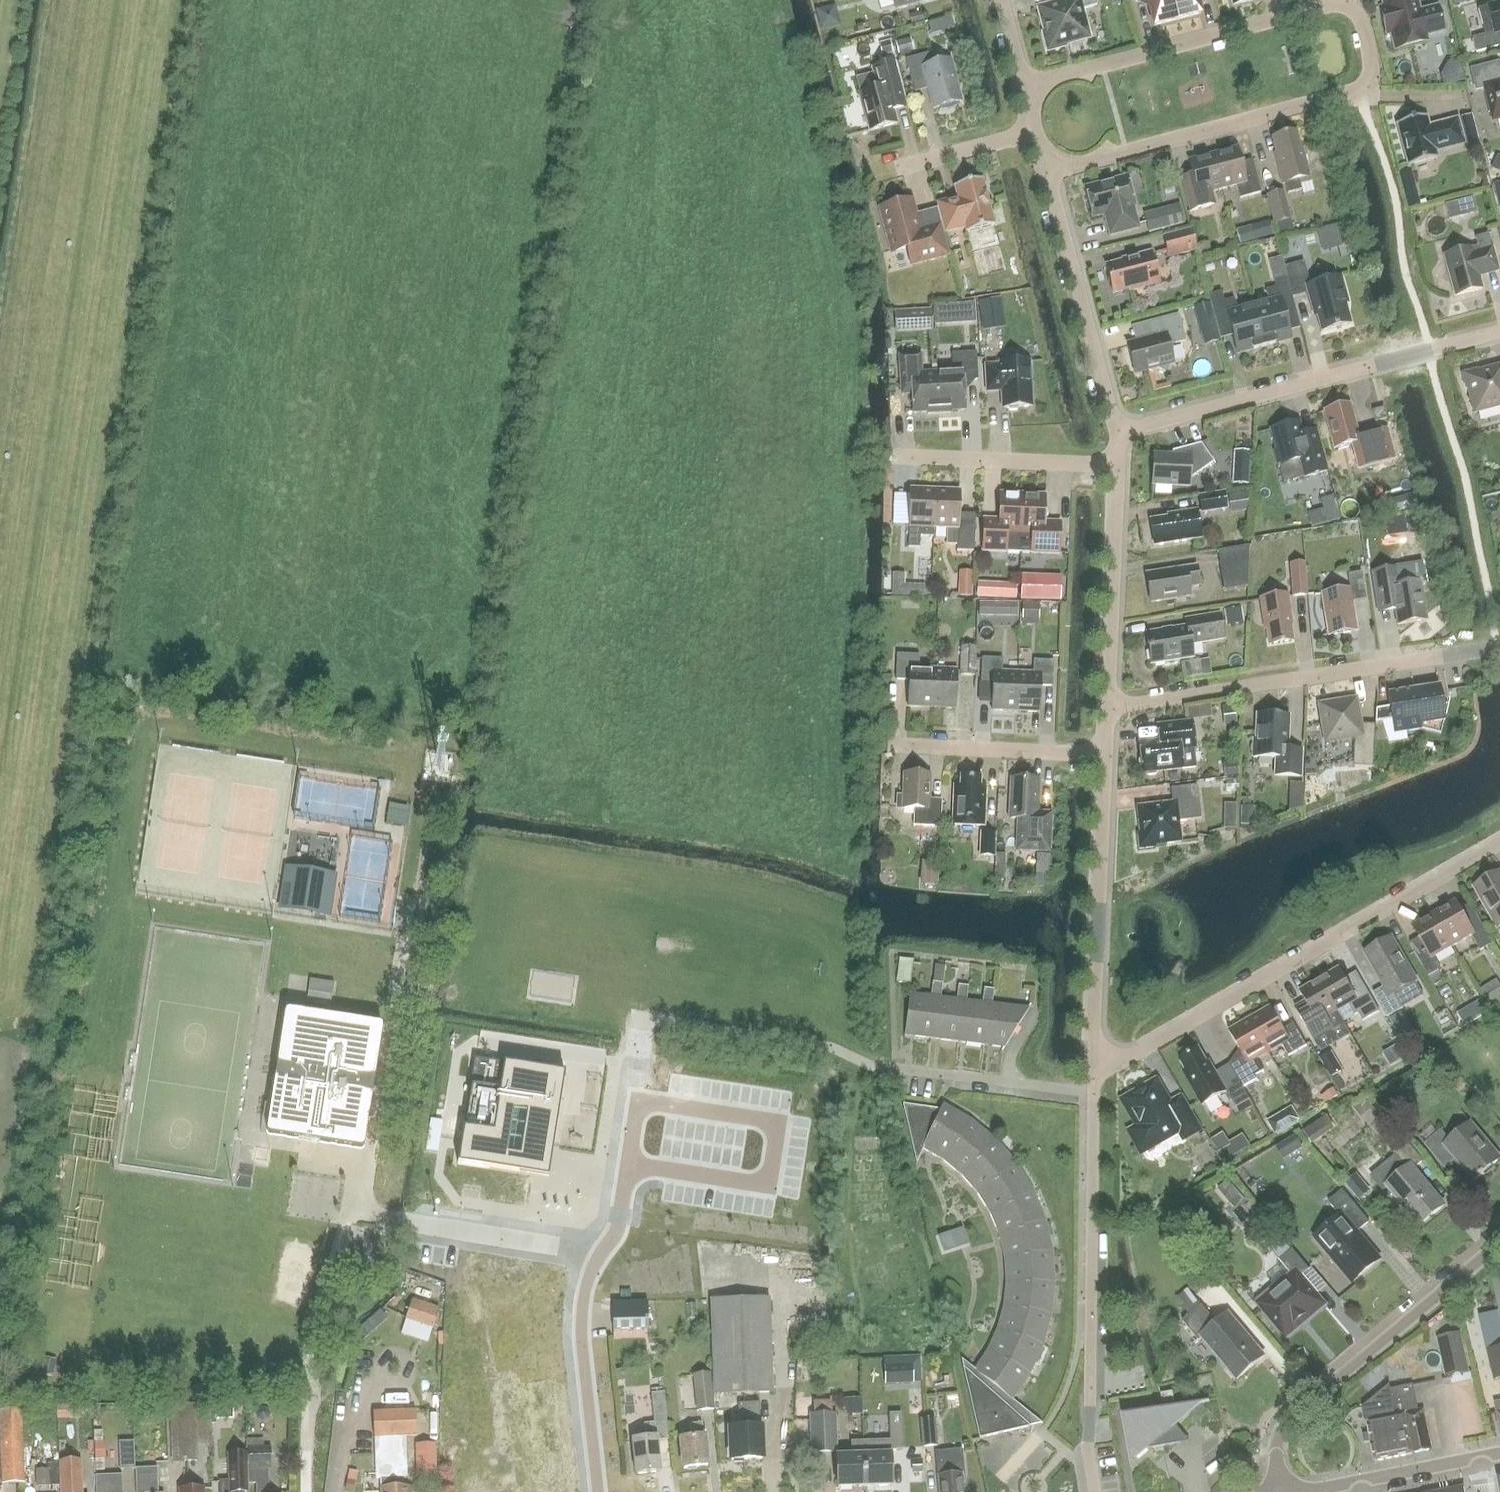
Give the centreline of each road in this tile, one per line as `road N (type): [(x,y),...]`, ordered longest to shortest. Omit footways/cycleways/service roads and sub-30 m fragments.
road 1 (residential): [(1047,172),(1360,90),(1371,80),(1368,44),(1356,13),(1337,2),(1025,87)]
road 2 (residential): [(1094,1068),(1499,843)]
road 3 (residential): [(1499,648),(1105,715)]
road 4 (residential): [(1096,1491),(1089,1447),(1093,1094)]
road 5 (residential): [(1119,432),(1499,332)]
road 6 (tertiary): [(1499,1238),(1291,1417),(1277,1447),(1279,1491)]
road 7 (unclassified): [(598,1491),(582,1312),(591,1272),(620,1220),(629,1167)]
road 8 (residential): [(1094,1068),(1104,754)]
road 9 (residential): [(1119,432),(1047,172)]
road 10 (residential): [(1105,715),(1117,467)]
road 11 (residential): [(893,457),(1117,467)]
road 12 (residential): [(891,745),(1104,754)]
road 13 (residential): [(1093,1094),(892,1068)]
road 14 (residential): [(901,168),(1037,132)]
road 15 (tertiary): [(1361,1482),(1479,1460)]

